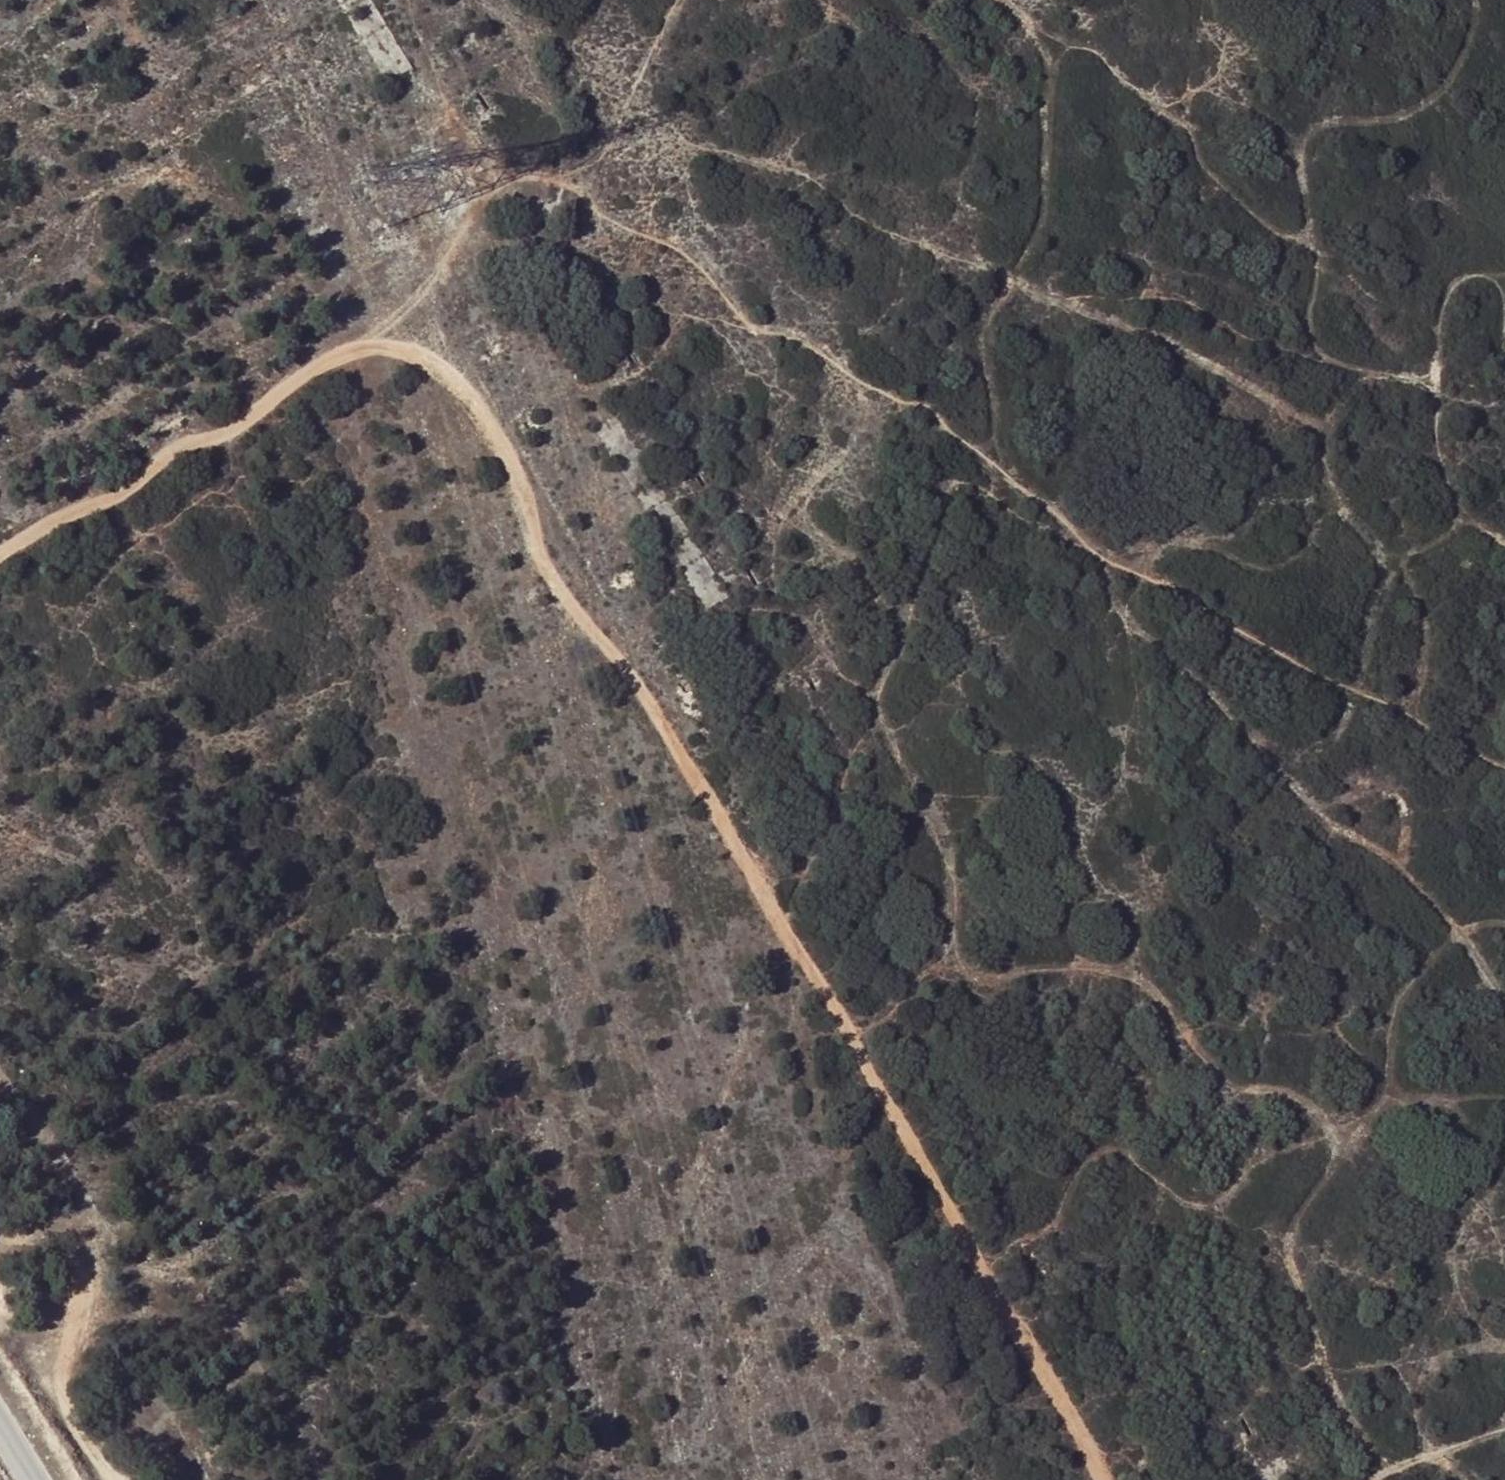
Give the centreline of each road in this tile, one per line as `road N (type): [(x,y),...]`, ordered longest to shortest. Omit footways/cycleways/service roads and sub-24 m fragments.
road 1 (track): [(1107,1479),(698,767),(569,598),(532,536),(467,394),(425,360),(366,346),(307,365),(250,414),(0,555)]
road 2 (track): [(111,1479),(72,1419),(60,1384),(78,1275),(62,1246),(0,1223)]

